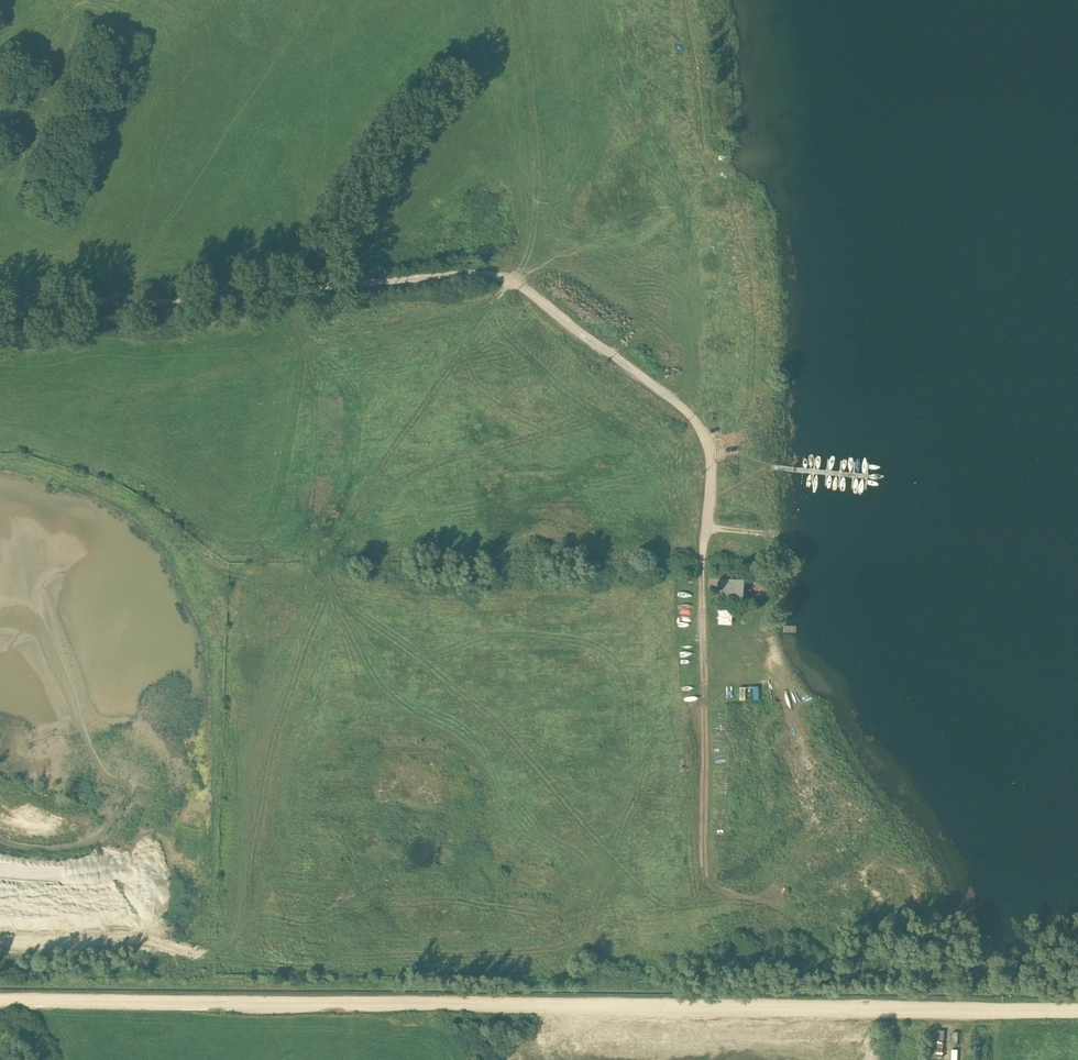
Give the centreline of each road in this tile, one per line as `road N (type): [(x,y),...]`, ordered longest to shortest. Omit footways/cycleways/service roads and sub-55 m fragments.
road 1 (track): [(0,319),(462,273),(523,287),(662,390),(705,439),(712,493),(704,561),(705,800)]
road 2 (track): [(0,1000),(1077,1010)]

